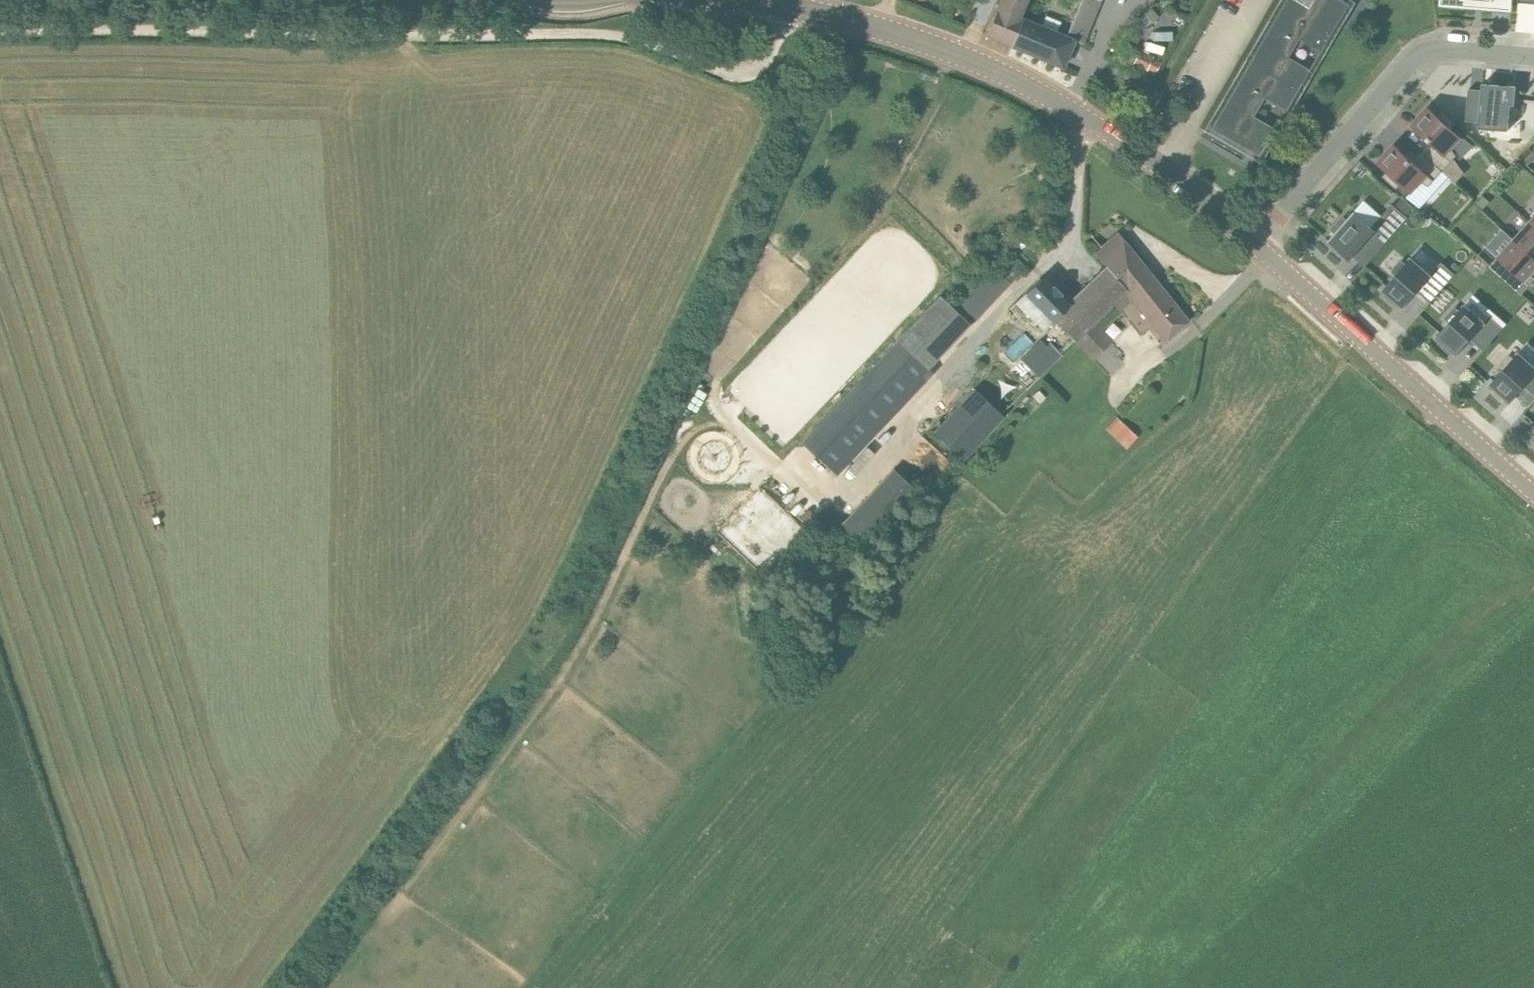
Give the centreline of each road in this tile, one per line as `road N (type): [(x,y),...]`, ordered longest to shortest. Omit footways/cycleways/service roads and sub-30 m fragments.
road 1 (track): [(0,33),(586,34),(740,75),(767,54),(781,4)]
road 2 (tertiary): [(1258,245),(1144,156),(994,68),(863,22),(752,0)]
road 3 (tertiary): [(1533,493),(1258,245)]
road 4 (residential): [(1258,245),(1428,50),(1533,56)]

